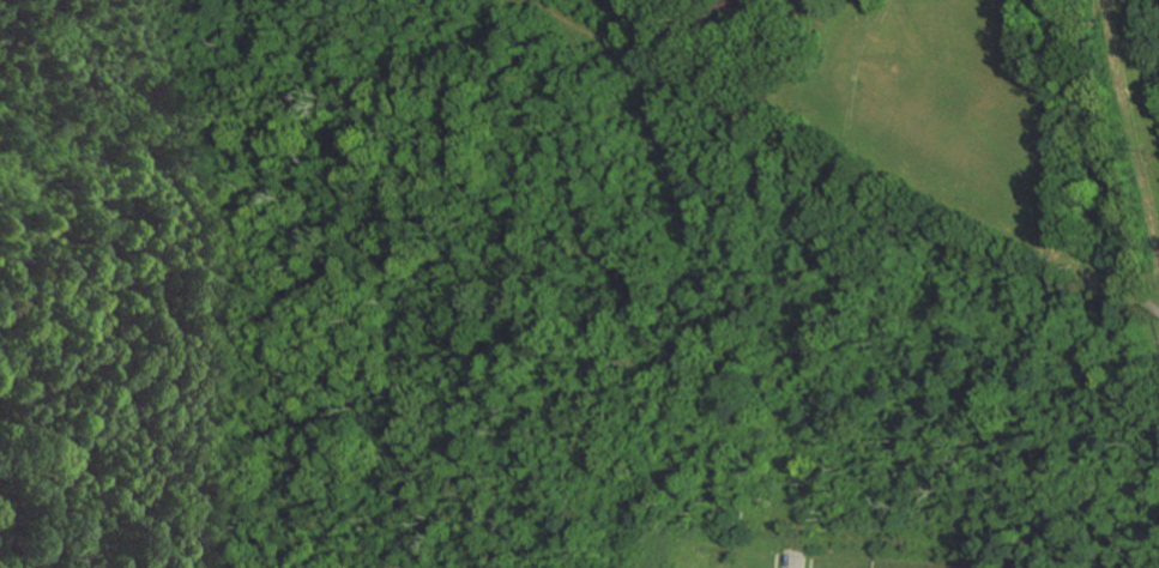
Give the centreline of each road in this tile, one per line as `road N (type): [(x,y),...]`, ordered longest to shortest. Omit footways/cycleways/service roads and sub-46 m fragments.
road 1 (residential): [(1158,315),(1128,294),(779,132)]

